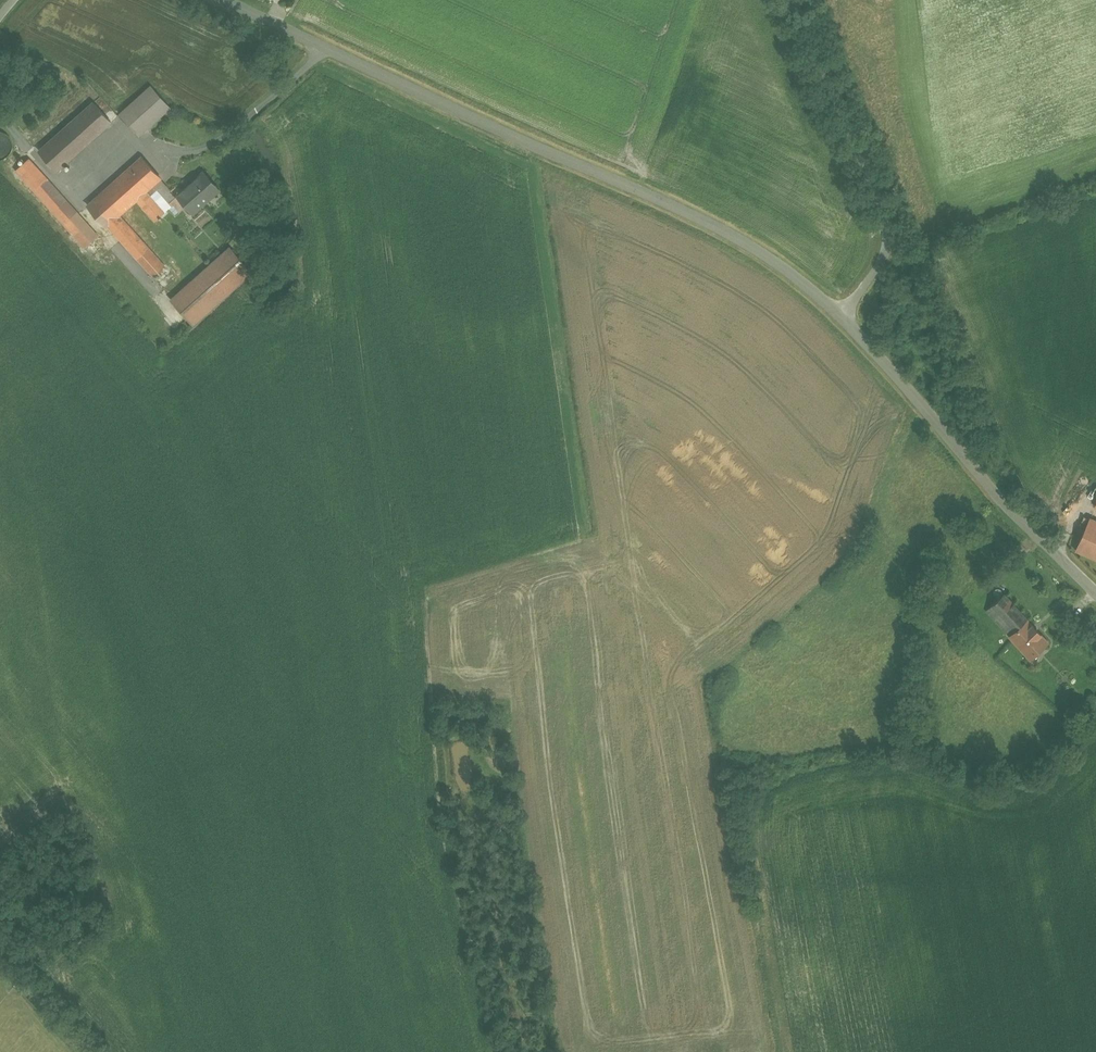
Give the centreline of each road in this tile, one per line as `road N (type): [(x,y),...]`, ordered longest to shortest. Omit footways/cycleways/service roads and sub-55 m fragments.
road 1 (unclassified): [(219,0),(731,231),(843,317)]
road 2 (unclassified): [(843,317),(1095,593)]
road 3 (unclassified): [(843,317),(882,264),(885,223),(854,108),(800,0)]
road 4 (unclassified): [(0,952),(93,1051)]

